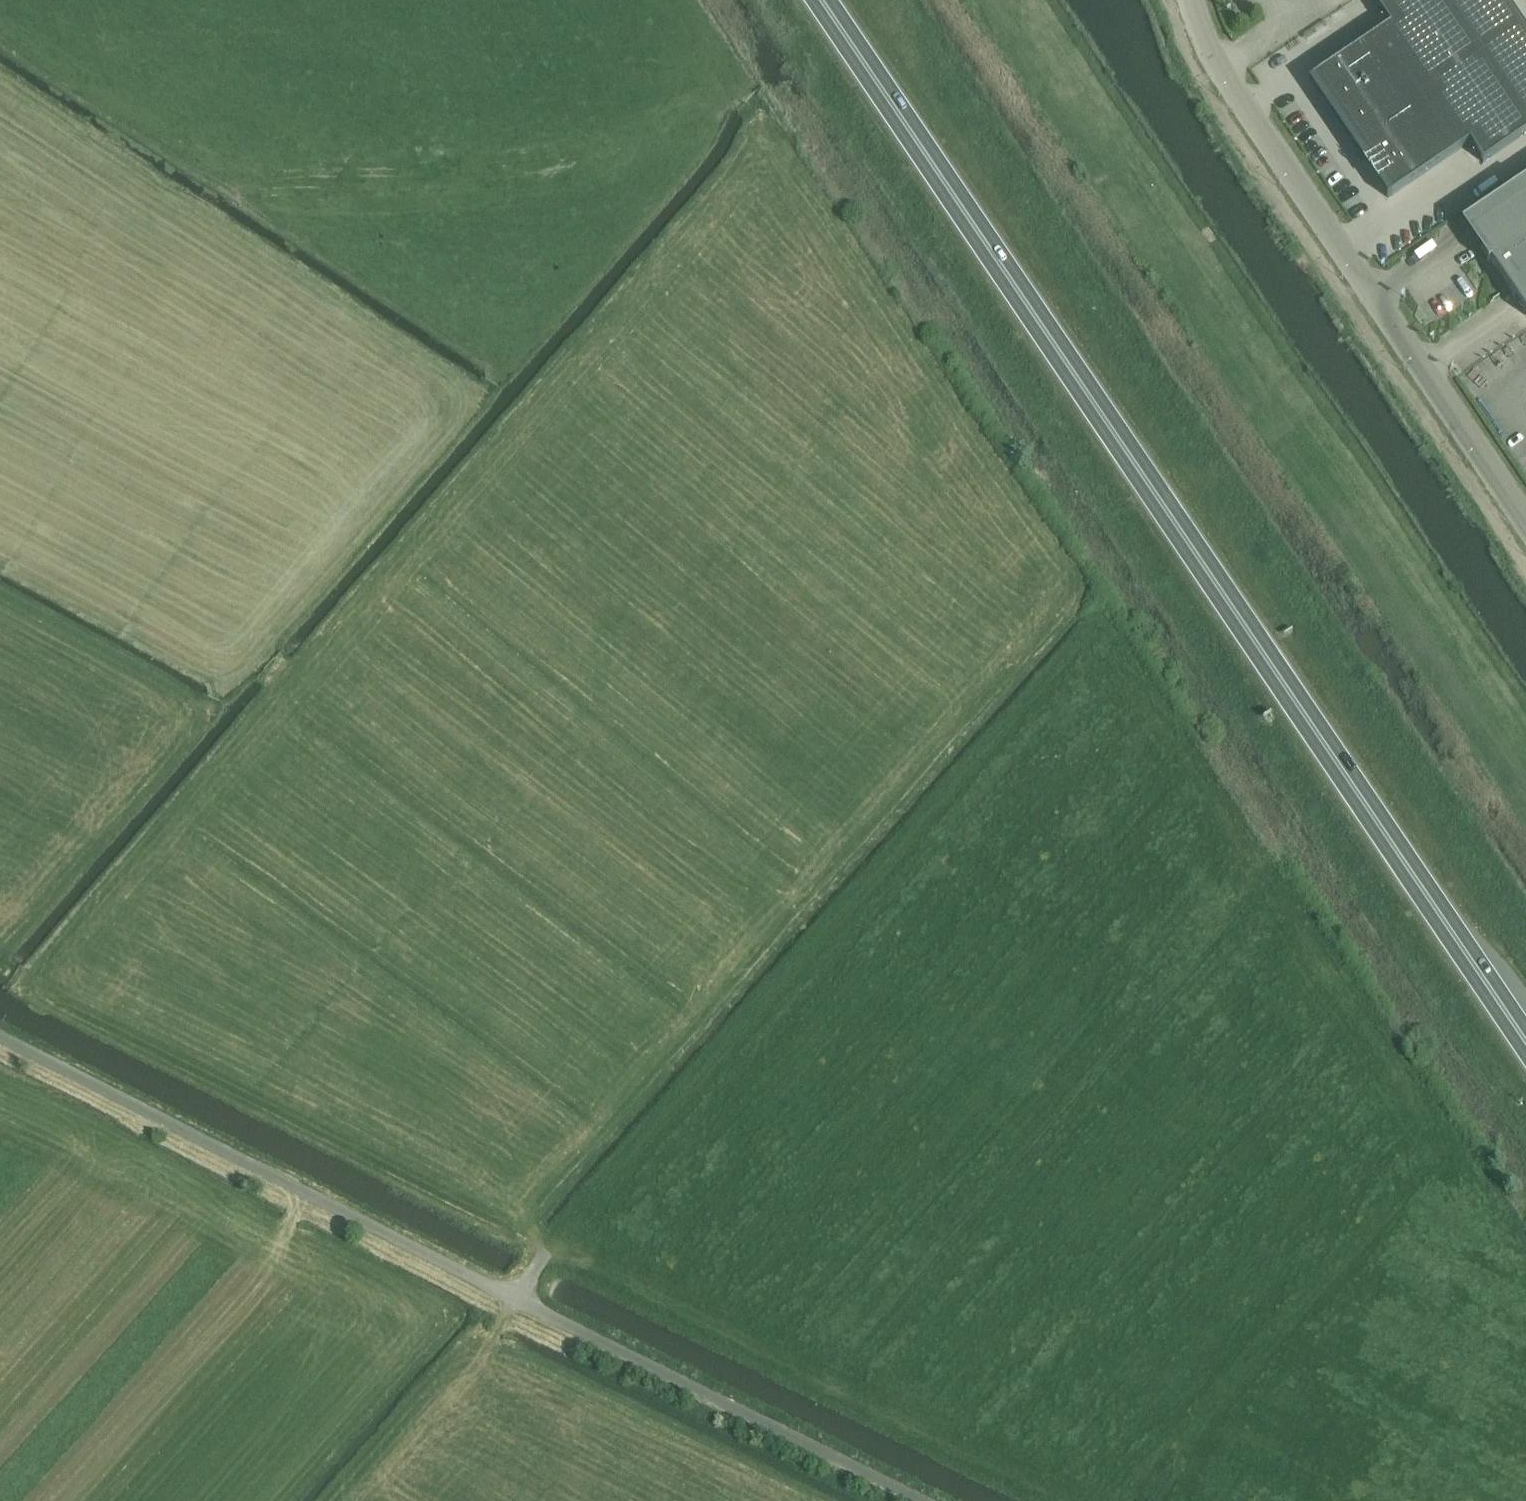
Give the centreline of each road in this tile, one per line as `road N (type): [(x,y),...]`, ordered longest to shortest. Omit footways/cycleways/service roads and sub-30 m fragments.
road 1 (trunk): [(1525,1036),(827,0)]
road 2 (unclassified): [(918,1500),(0,1037)]
road 3 (unclassified): [(1525,519),(1224,74),(1191,0)]

